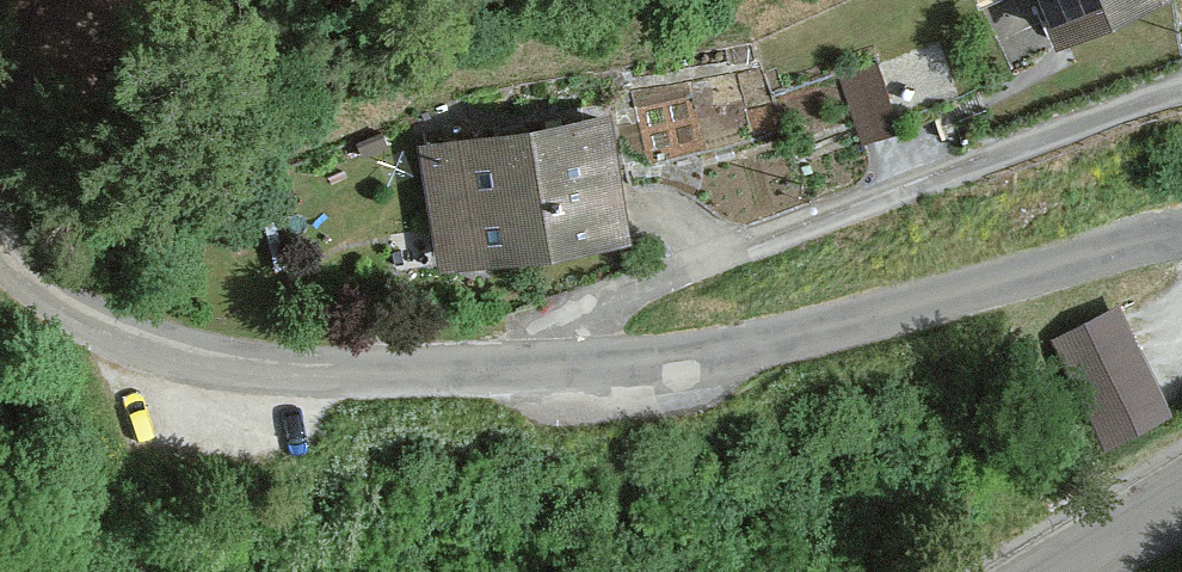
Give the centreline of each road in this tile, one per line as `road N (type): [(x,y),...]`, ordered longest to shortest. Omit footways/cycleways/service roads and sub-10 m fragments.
road 1 (residential): [(1181,240),(1094,259),(908,323),(691,362),(498,385),(179,368)]
road 2 (unclassified): [(0,257),(103,332),(179,368)]
road 3 (residential): [(1023,571),(1181,472)]
road 4 (track): [(0,154),(95,0)]

